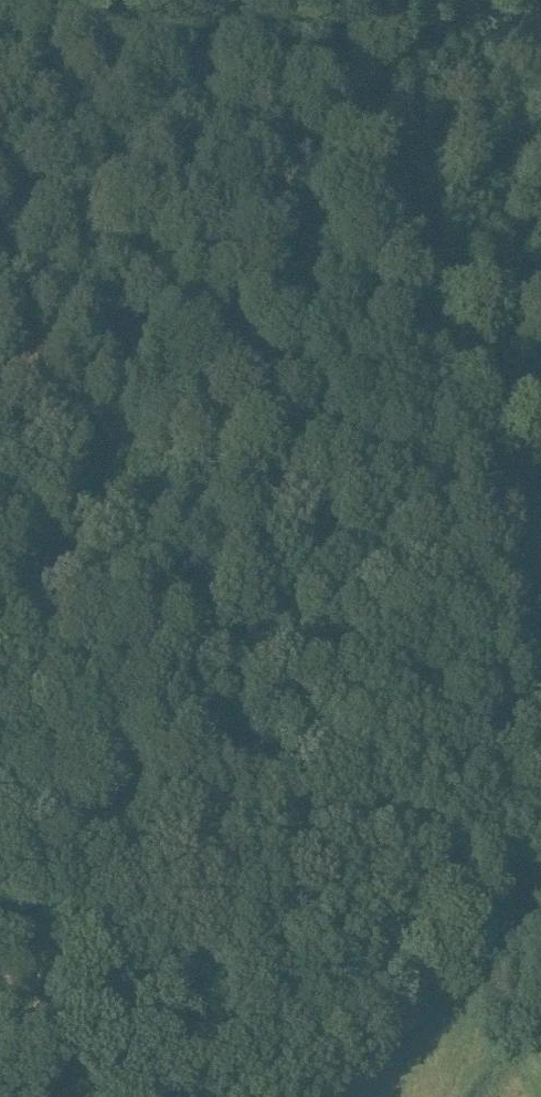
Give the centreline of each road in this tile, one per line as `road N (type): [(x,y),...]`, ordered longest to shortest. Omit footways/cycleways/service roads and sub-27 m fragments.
road 1 (track): [(540,622),(416,223),(312,44),(277,0)]

